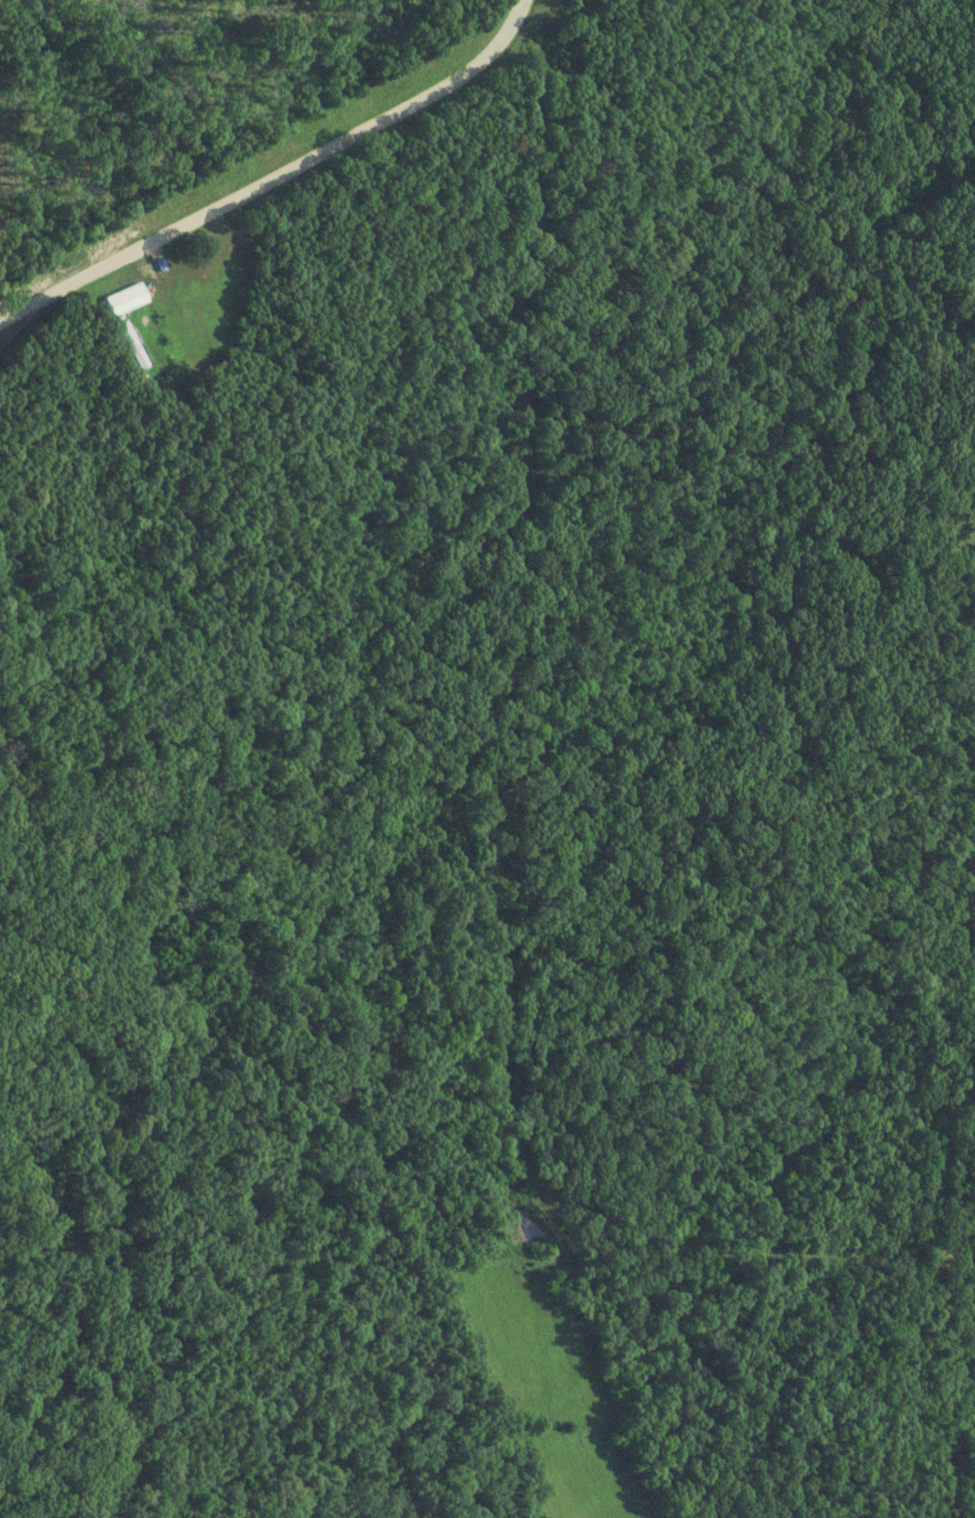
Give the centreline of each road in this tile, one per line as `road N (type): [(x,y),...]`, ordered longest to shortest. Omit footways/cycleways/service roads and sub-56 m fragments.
road 1 (residential): [(0,317),(443,85),(487,54),(523,0)]

